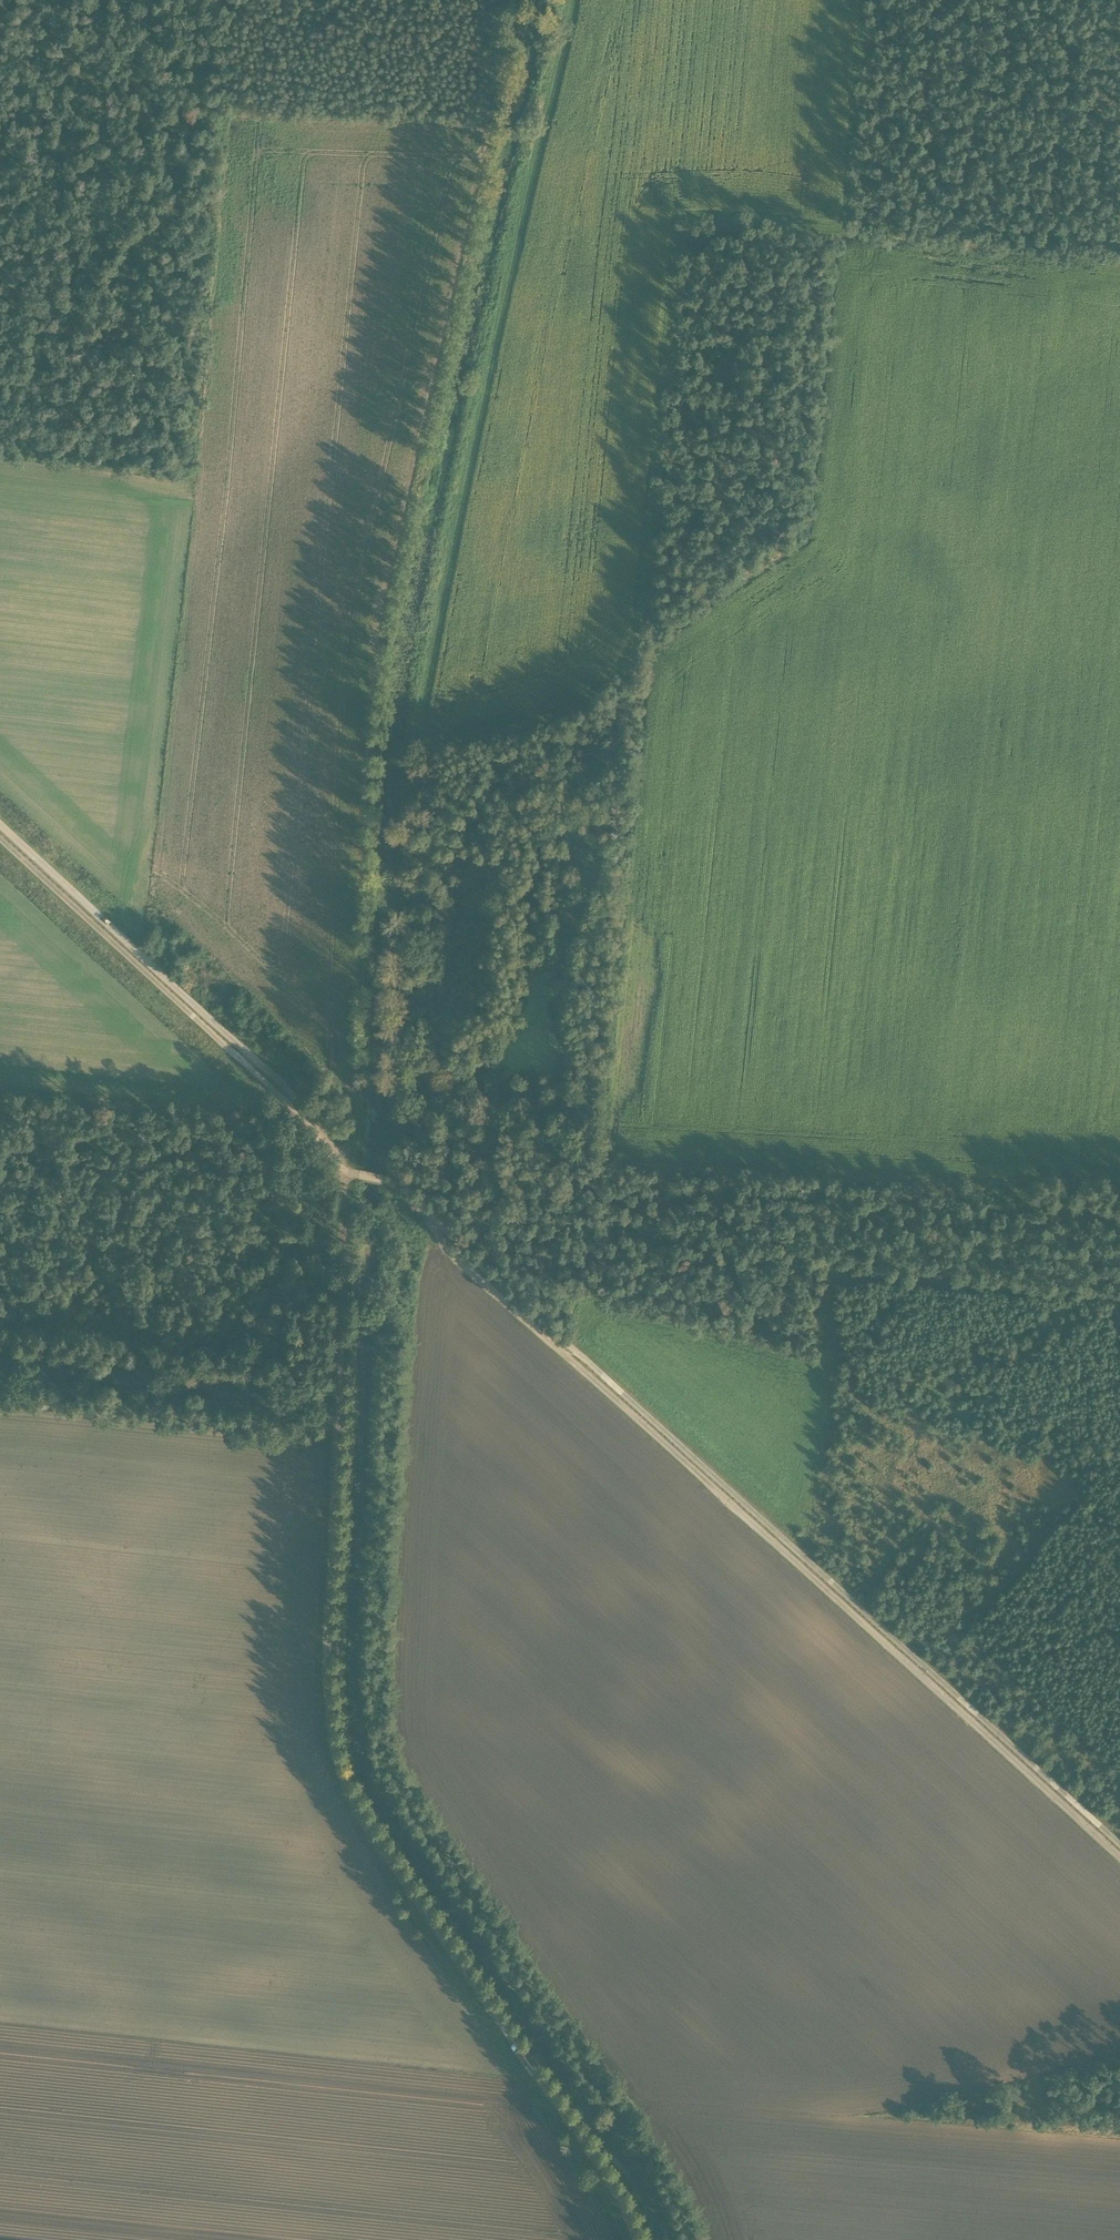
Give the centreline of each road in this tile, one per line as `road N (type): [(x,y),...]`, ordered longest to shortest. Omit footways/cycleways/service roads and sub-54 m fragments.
road 1 (track): [(347,1172),(326,1681),(331,1737),(347,1788),(371,1831),(597,2164),(636,2239)]
road 2 (track): [(429,1215),(445,1245),(490,1290),(1119,1857)]
road 3 (track): [(0,824),(285,1089),(304,1118)]
road 4 (unclassified): [(304,1118),(347,1172),(399,1186),(429,1215)]

